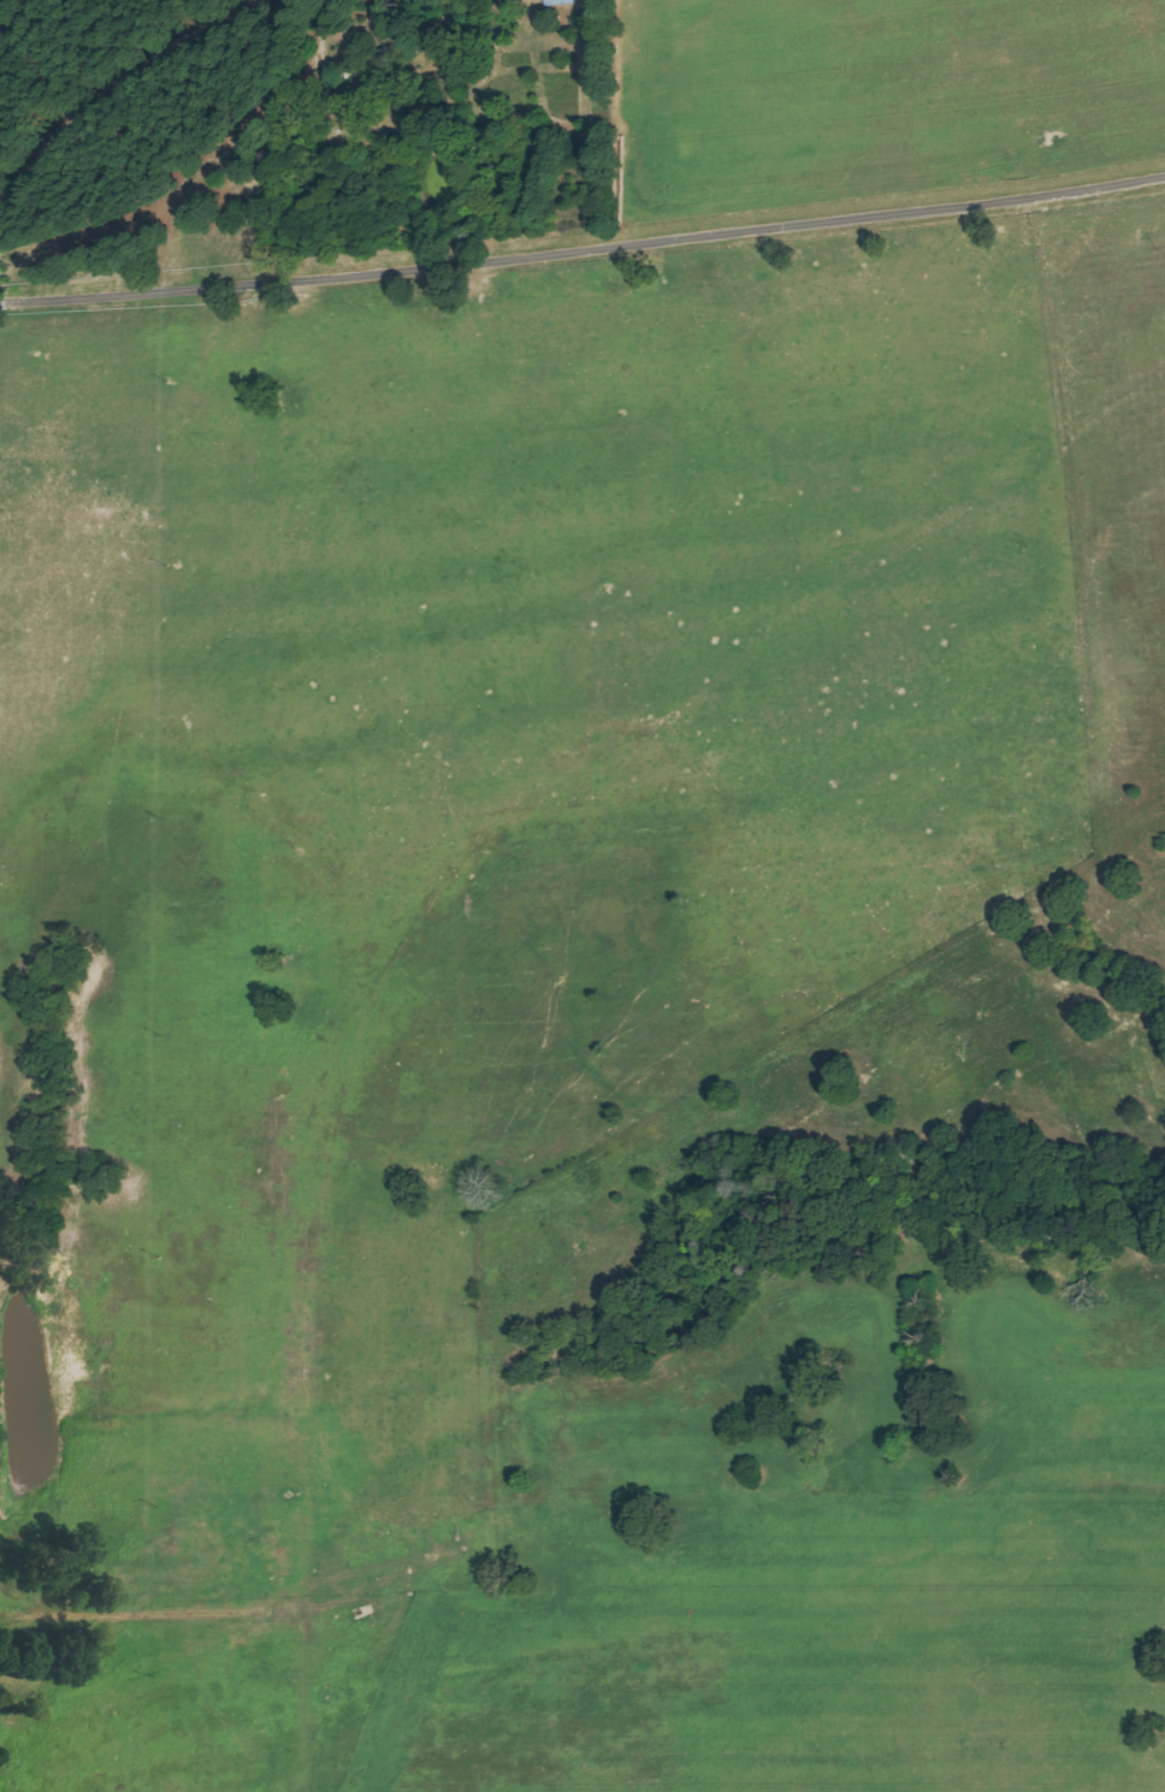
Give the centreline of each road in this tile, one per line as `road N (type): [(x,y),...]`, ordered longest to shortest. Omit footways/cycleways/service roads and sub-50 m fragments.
road 1 (residential): [(0,303),(365,276),(1164,176)]
road 2 (residential): [(0,201),(30,156),(107,91),(185,36),(265,0)]

